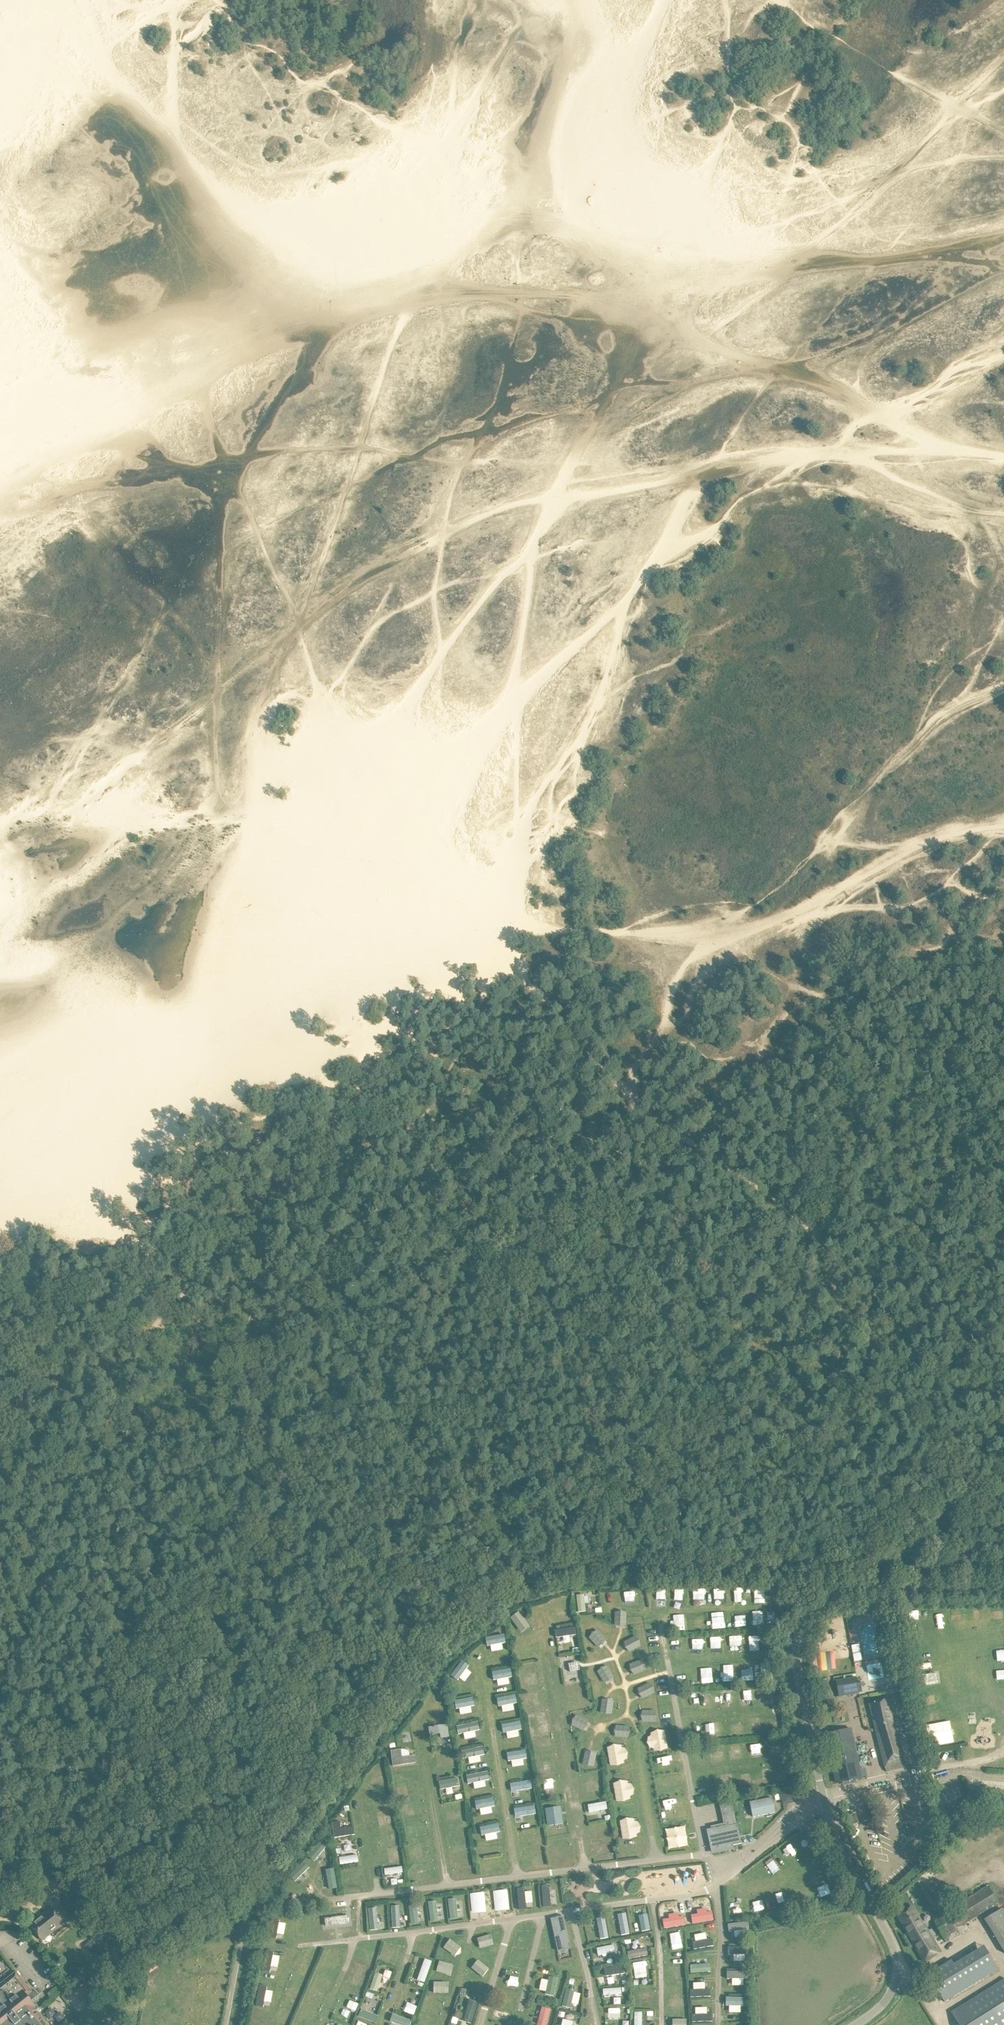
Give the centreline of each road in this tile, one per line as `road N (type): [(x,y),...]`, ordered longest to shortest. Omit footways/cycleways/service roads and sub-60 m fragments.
road 1 (unclassified): [(855,2024),(886,2001),(897,1966),(828,1819),(798,1640),(811,1613),(840,1592),(1003,1585)]

